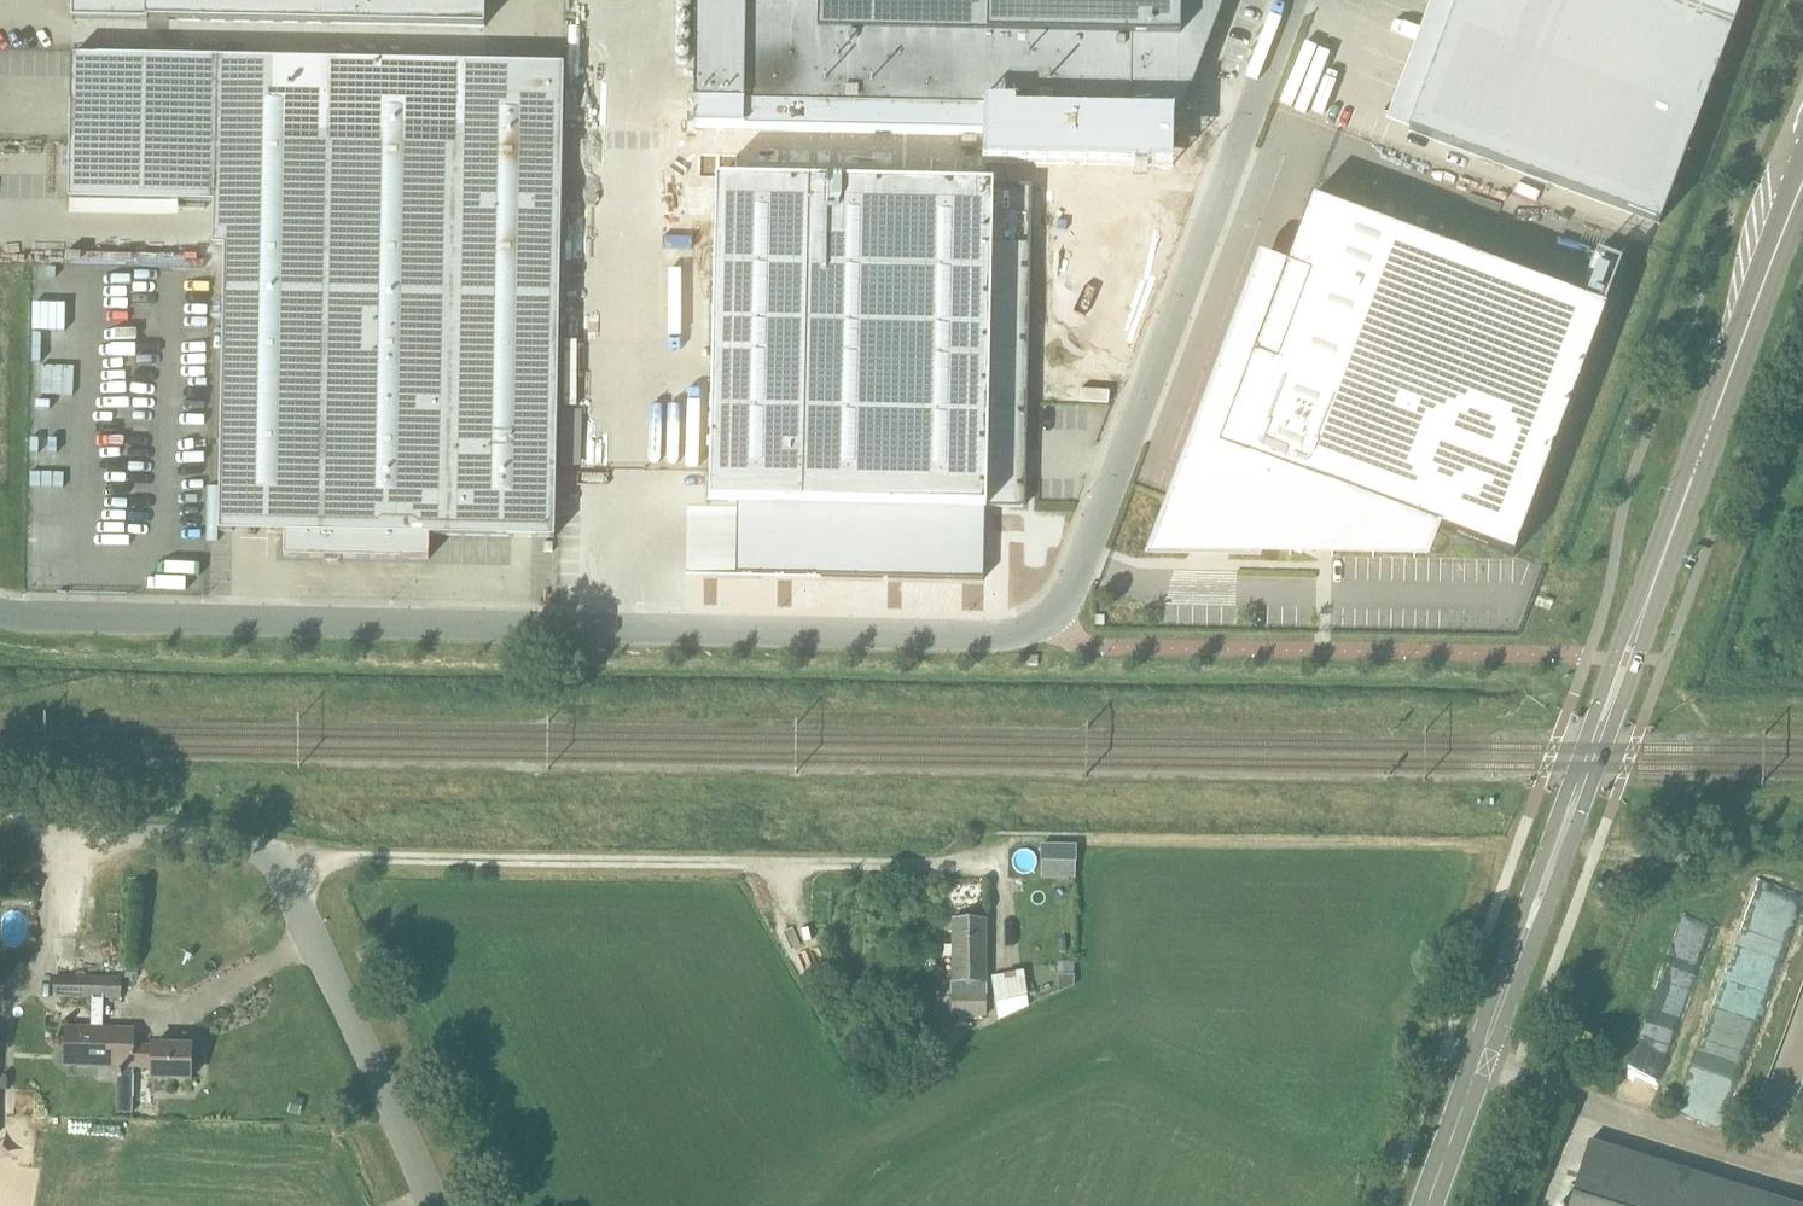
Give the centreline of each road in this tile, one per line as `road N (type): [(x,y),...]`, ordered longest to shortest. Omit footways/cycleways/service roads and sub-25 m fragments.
road 1 (unclassified): [(0,612),(979,637),(1047,624),(1076,584),(1296,0)]
road 2 (unclassified): [(0,798),(85,822),(235,843),(274,865),(436,1205)]
road 3 (tertiary): [(1644,602),(1802,187)]
road 4 (tertiary): [(1529,925),(1551,899),(1642,648),(1644,602)]
road 5 (tertiary): [(1644,602),(1531,890),(1529,925)]
road 6 (tertiary): [(1429,1205),(1529,925)]

